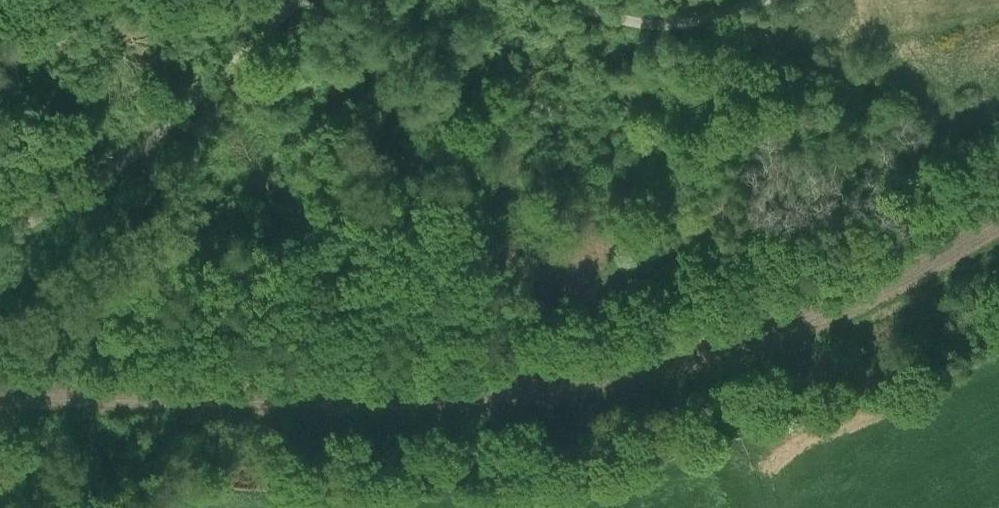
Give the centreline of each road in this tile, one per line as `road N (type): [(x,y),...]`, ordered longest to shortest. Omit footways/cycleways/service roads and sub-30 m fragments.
road 1 (track): [(0,243),(134,159),(302,0)]
road 2 (track): [(554,0),(603,21),(658,30),(716,21),(777,0)]

